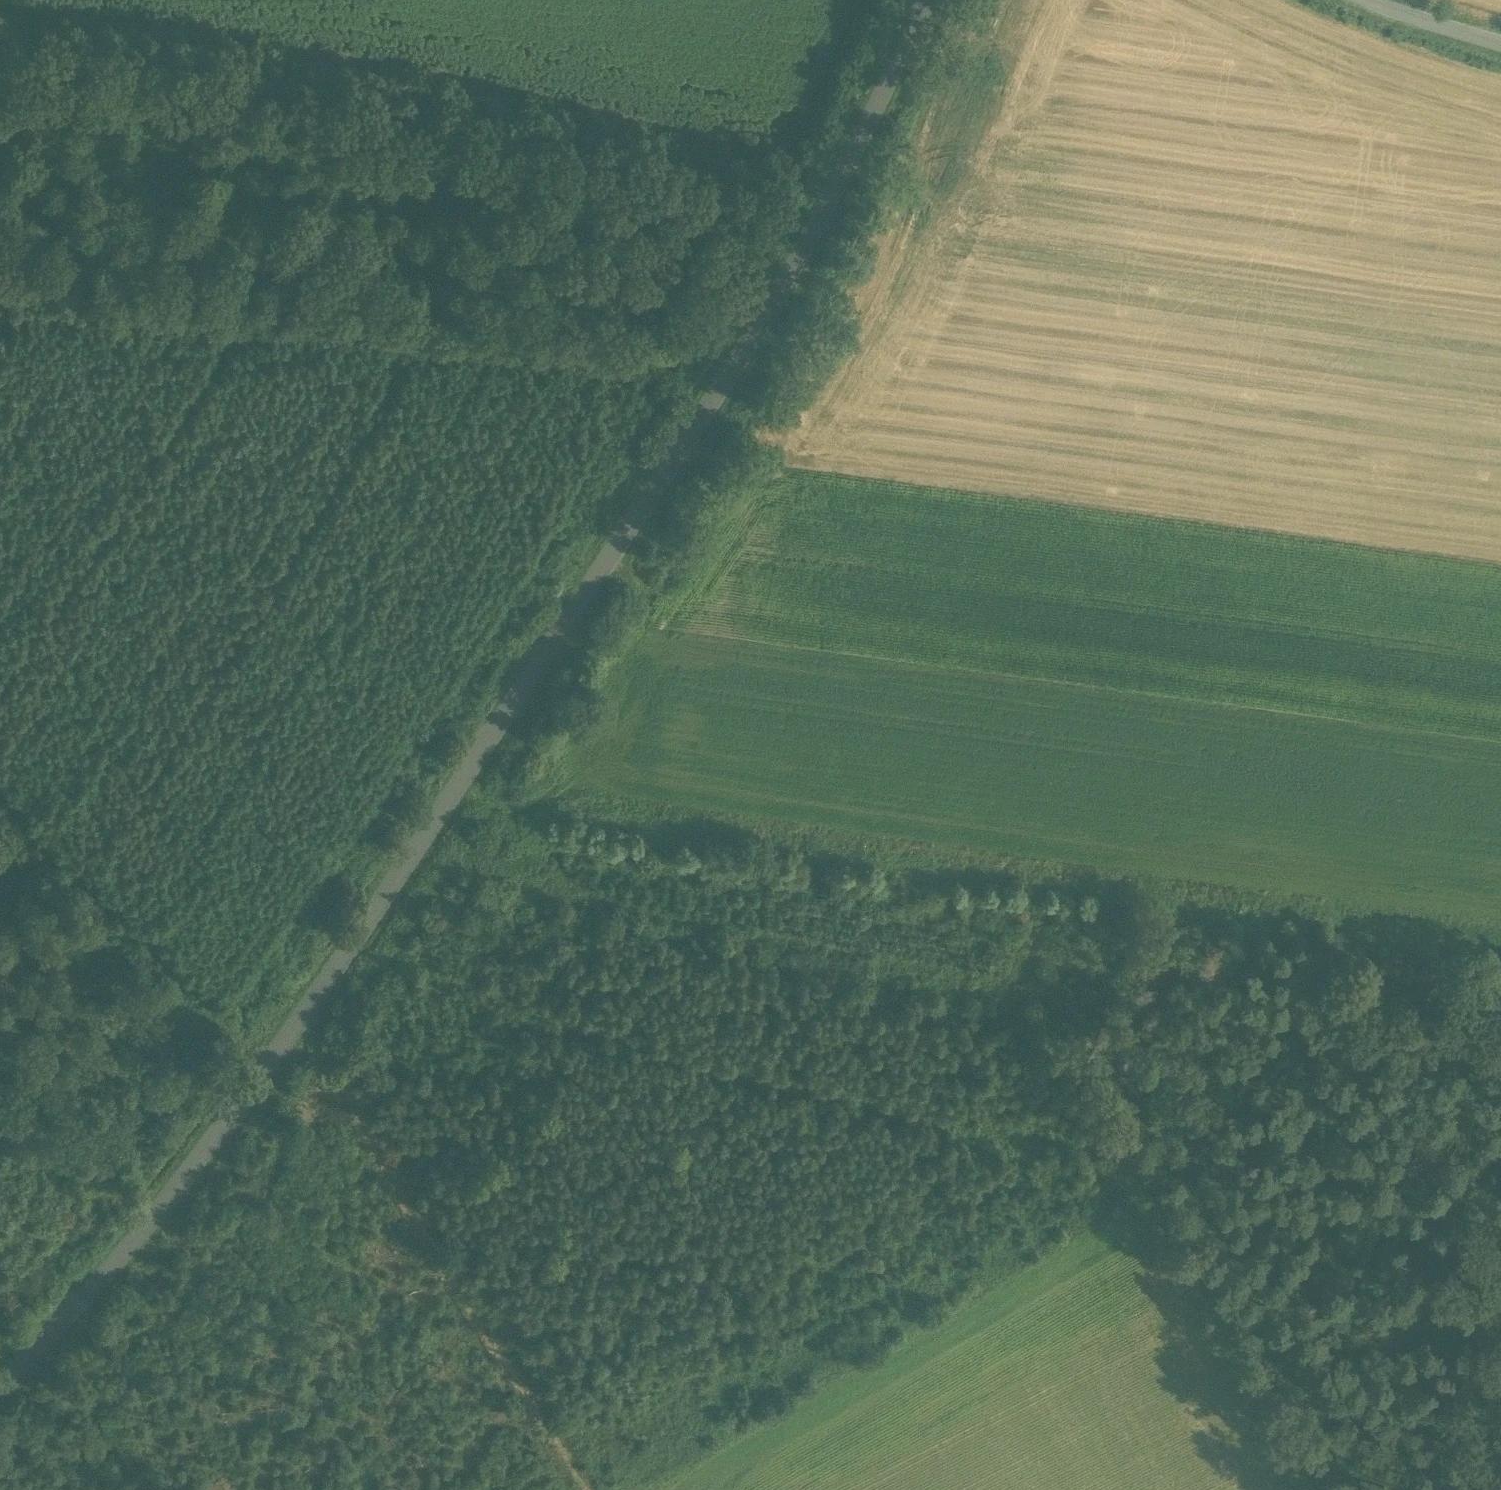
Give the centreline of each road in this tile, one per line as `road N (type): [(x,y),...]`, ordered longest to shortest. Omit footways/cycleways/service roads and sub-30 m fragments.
road 1 (unclassified): [(925,0),(781,286),(427,831),(233,1113),(103,1276),(0,1382)]
road 2 (unclassified): [(1500,41),(1371,0)]

